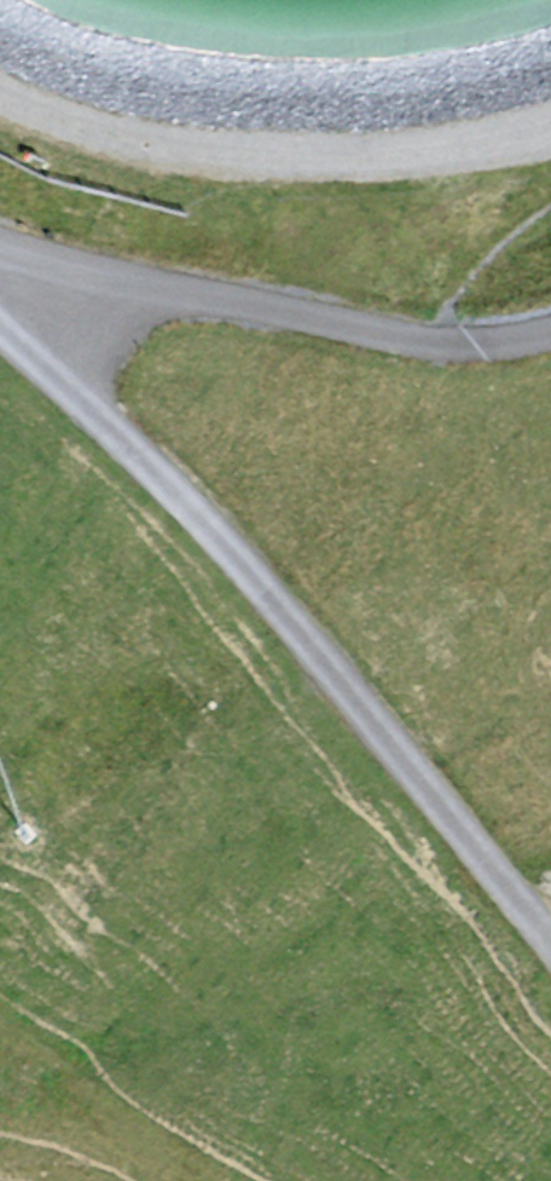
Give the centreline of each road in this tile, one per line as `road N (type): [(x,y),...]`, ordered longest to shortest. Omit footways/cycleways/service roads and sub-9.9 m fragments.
road 1 (track): [(550,951),(256,594),(89,414),(0,339)]
road 2 (track): [(550,876),(529,833),(491,709),(479,591),(495,422),(522,361),(550,346)]

